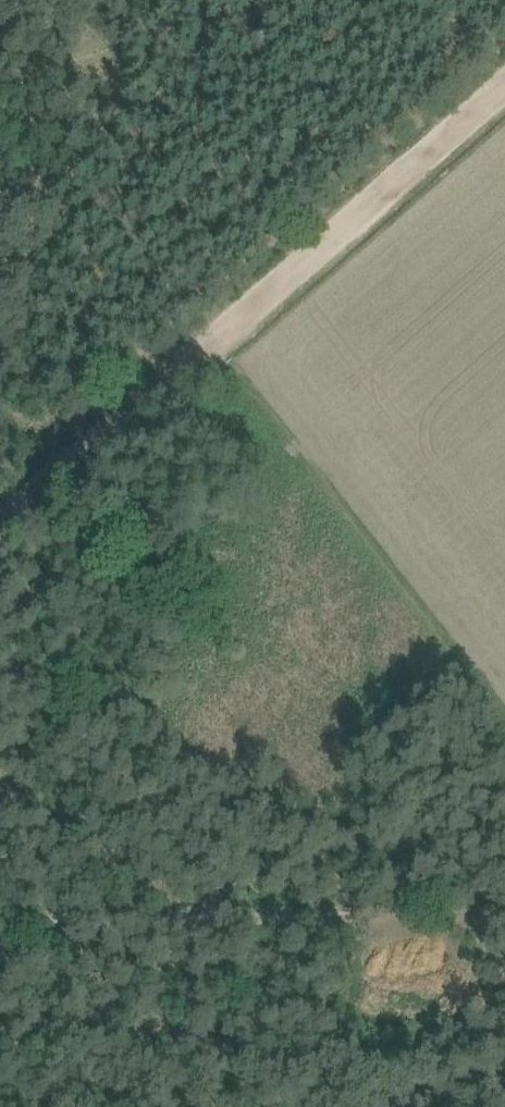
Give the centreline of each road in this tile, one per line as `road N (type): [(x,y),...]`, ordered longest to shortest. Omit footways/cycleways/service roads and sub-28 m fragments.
road 1 (track): [(0,520),(504,85)]
road 2 (track): [(0,936),(77,917),(504,916)]
road 3 (track): [(209,344),(504,719)]

